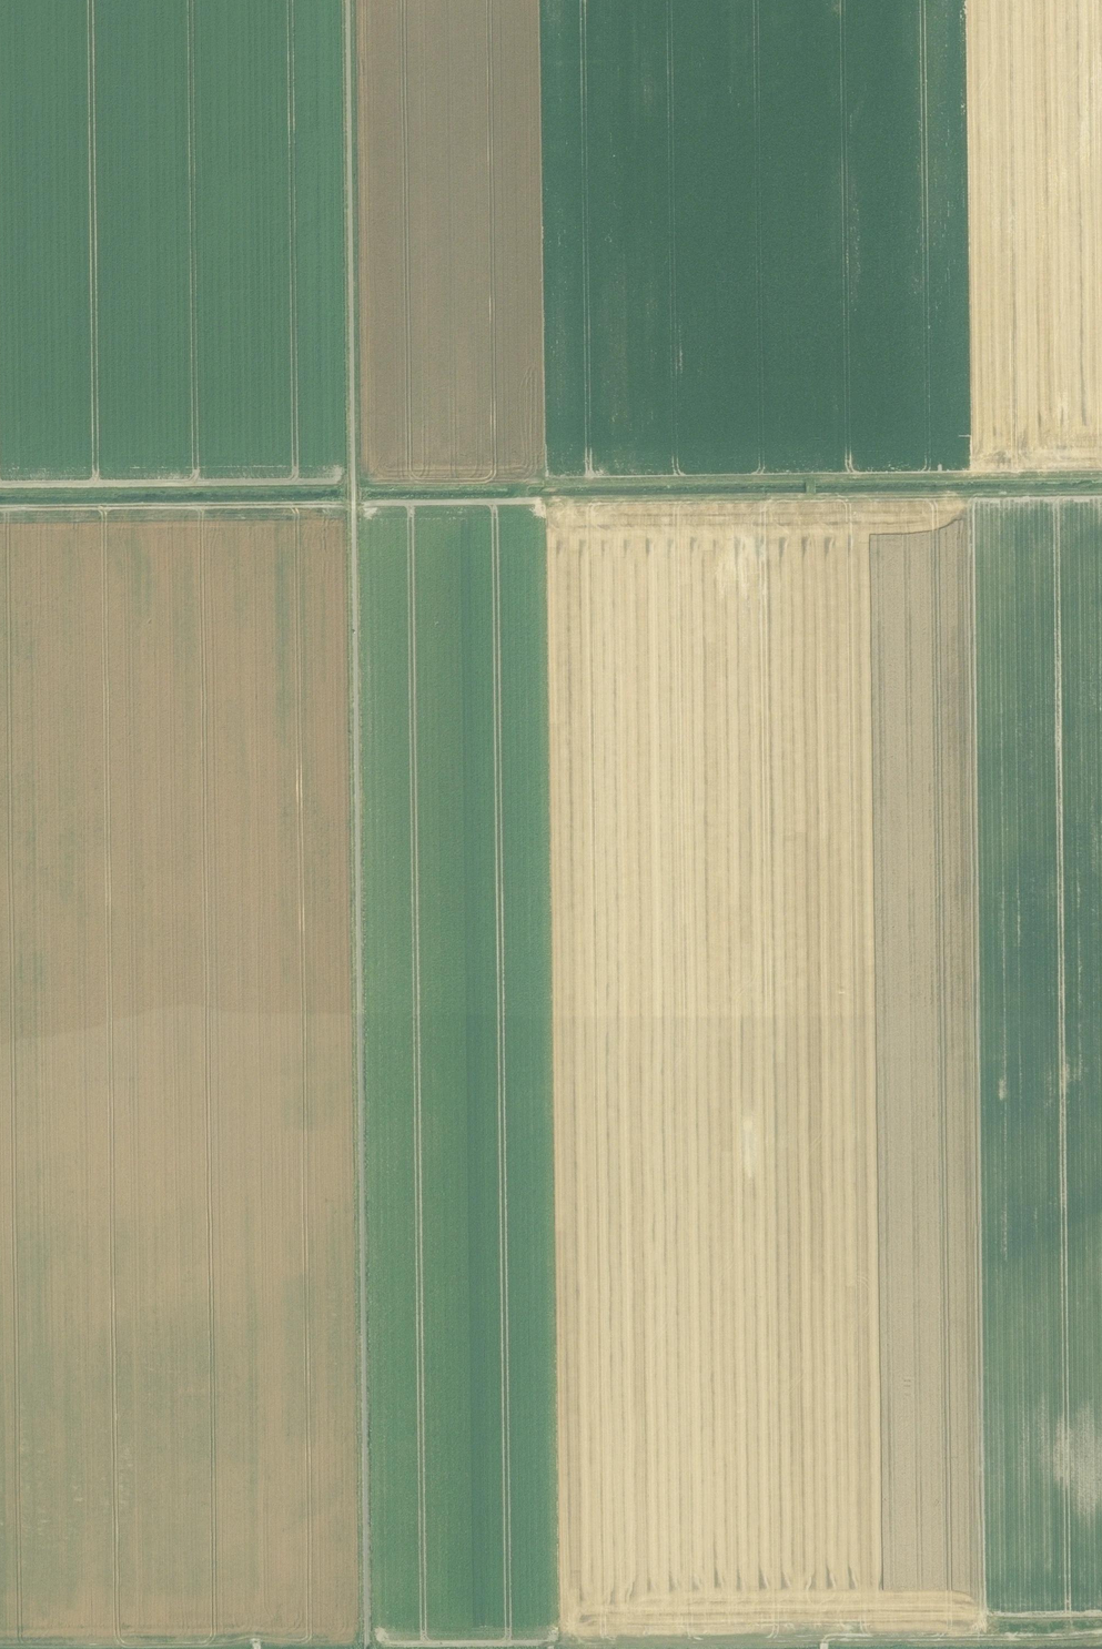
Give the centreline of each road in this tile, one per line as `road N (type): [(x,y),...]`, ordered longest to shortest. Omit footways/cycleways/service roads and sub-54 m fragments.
road 1 (track): [(824,1648),(810,481)]
road 2 (track): [(0,507),(355,500)]

